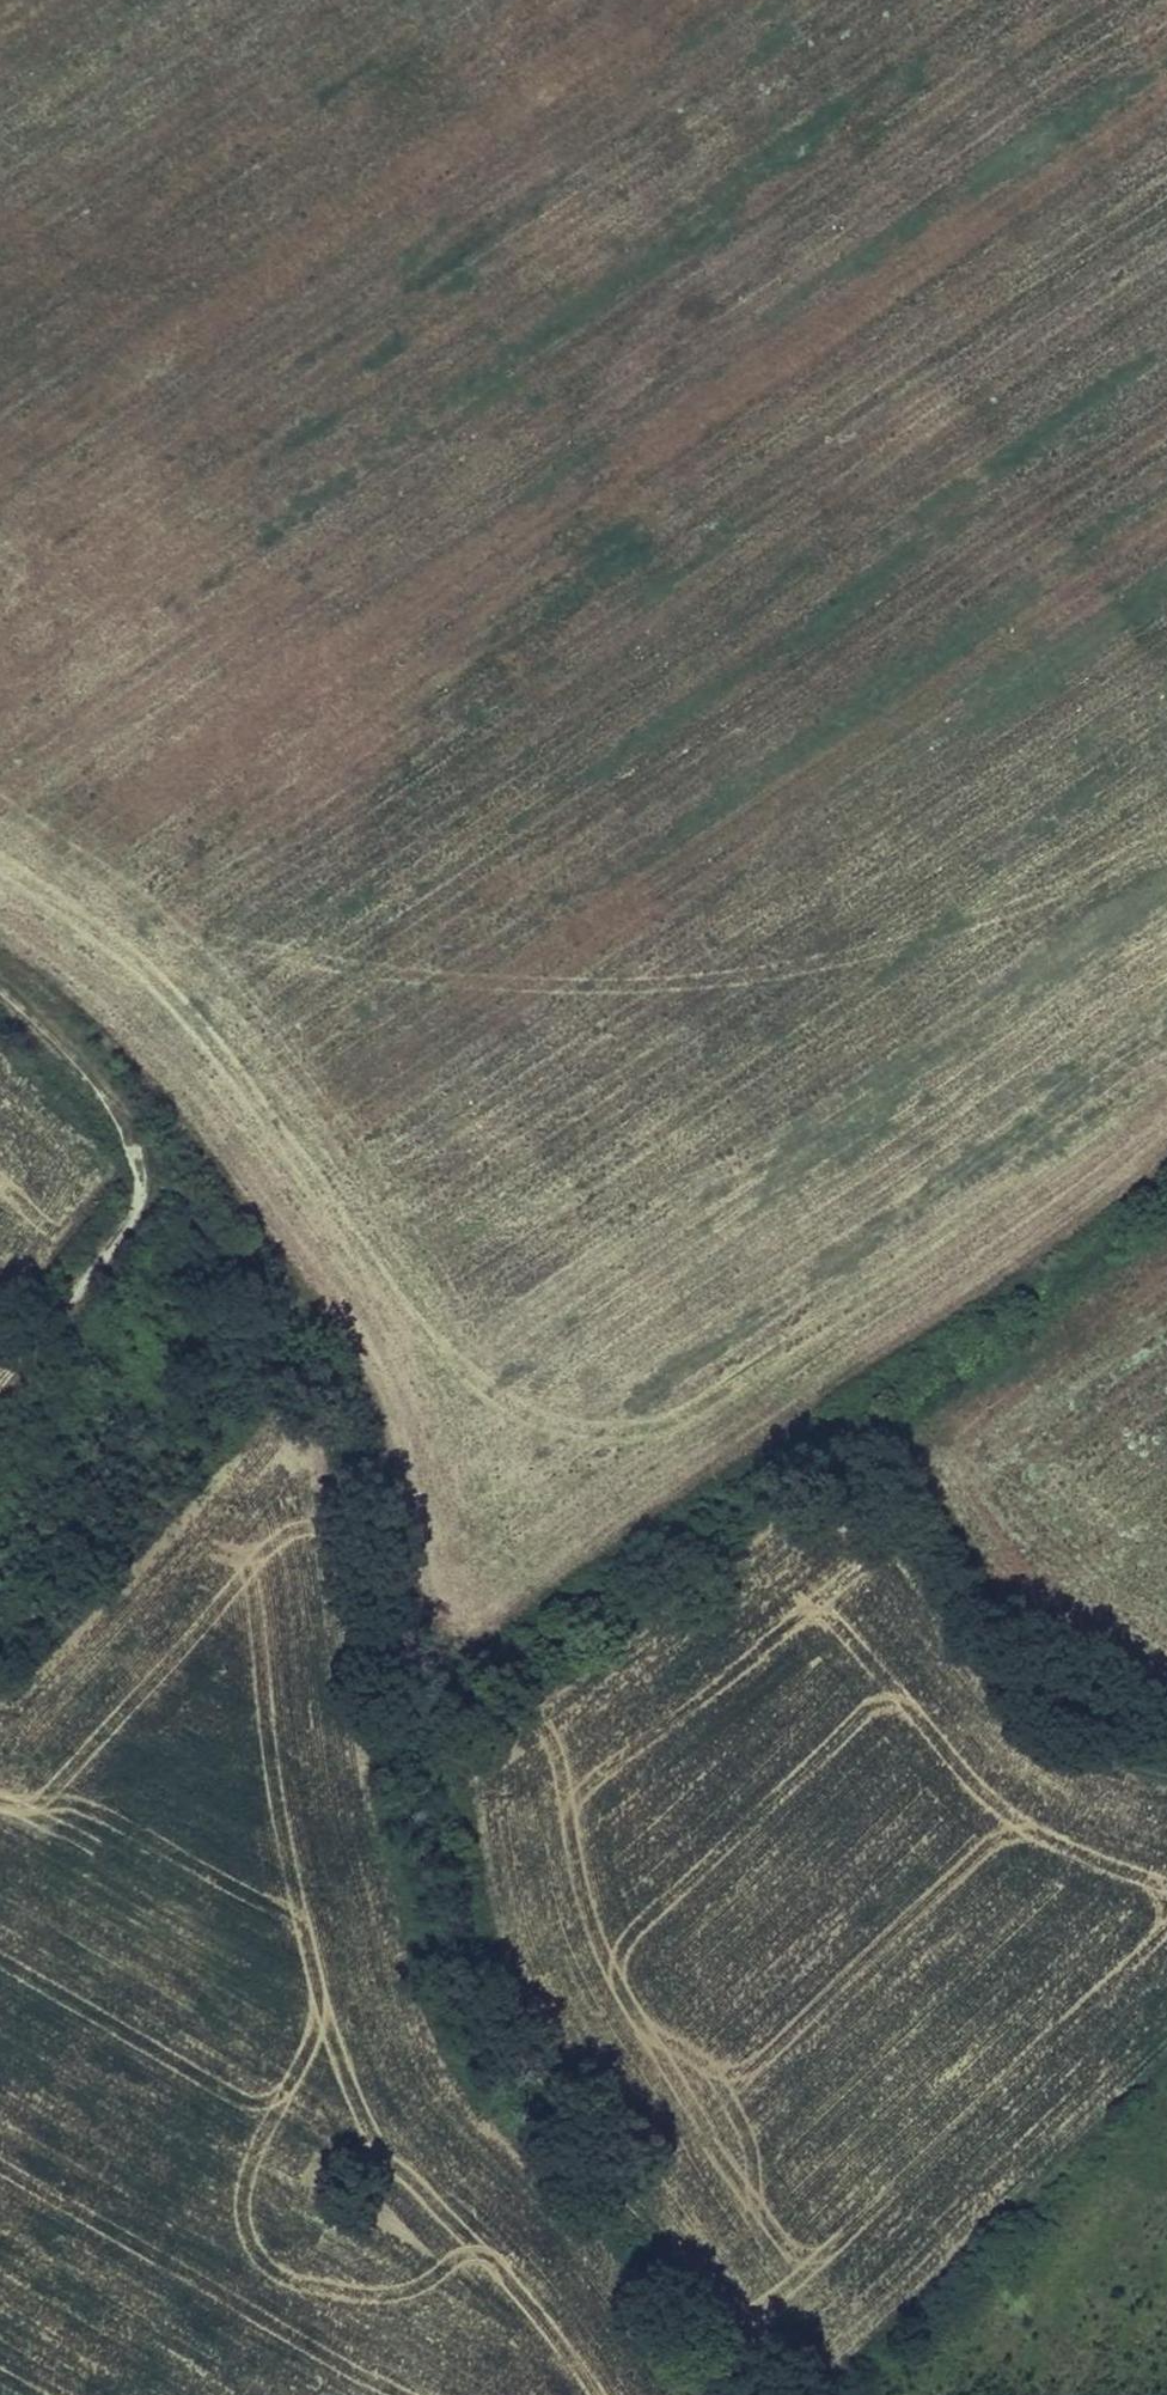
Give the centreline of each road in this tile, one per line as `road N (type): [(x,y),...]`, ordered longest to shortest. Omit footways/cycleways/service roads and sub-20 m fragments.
road 1 (track): [(143,1181),(232,1257),(334,1396),(385,1503),(398,1554),(414,1732),(473,1961),(496,2016),(679,2287),(741,2394)]
road 2 (track): [(0,1384),(122,1234),(143,1181)]
road 3 (track): [(0,993),(114,1114),(143,1181)]

